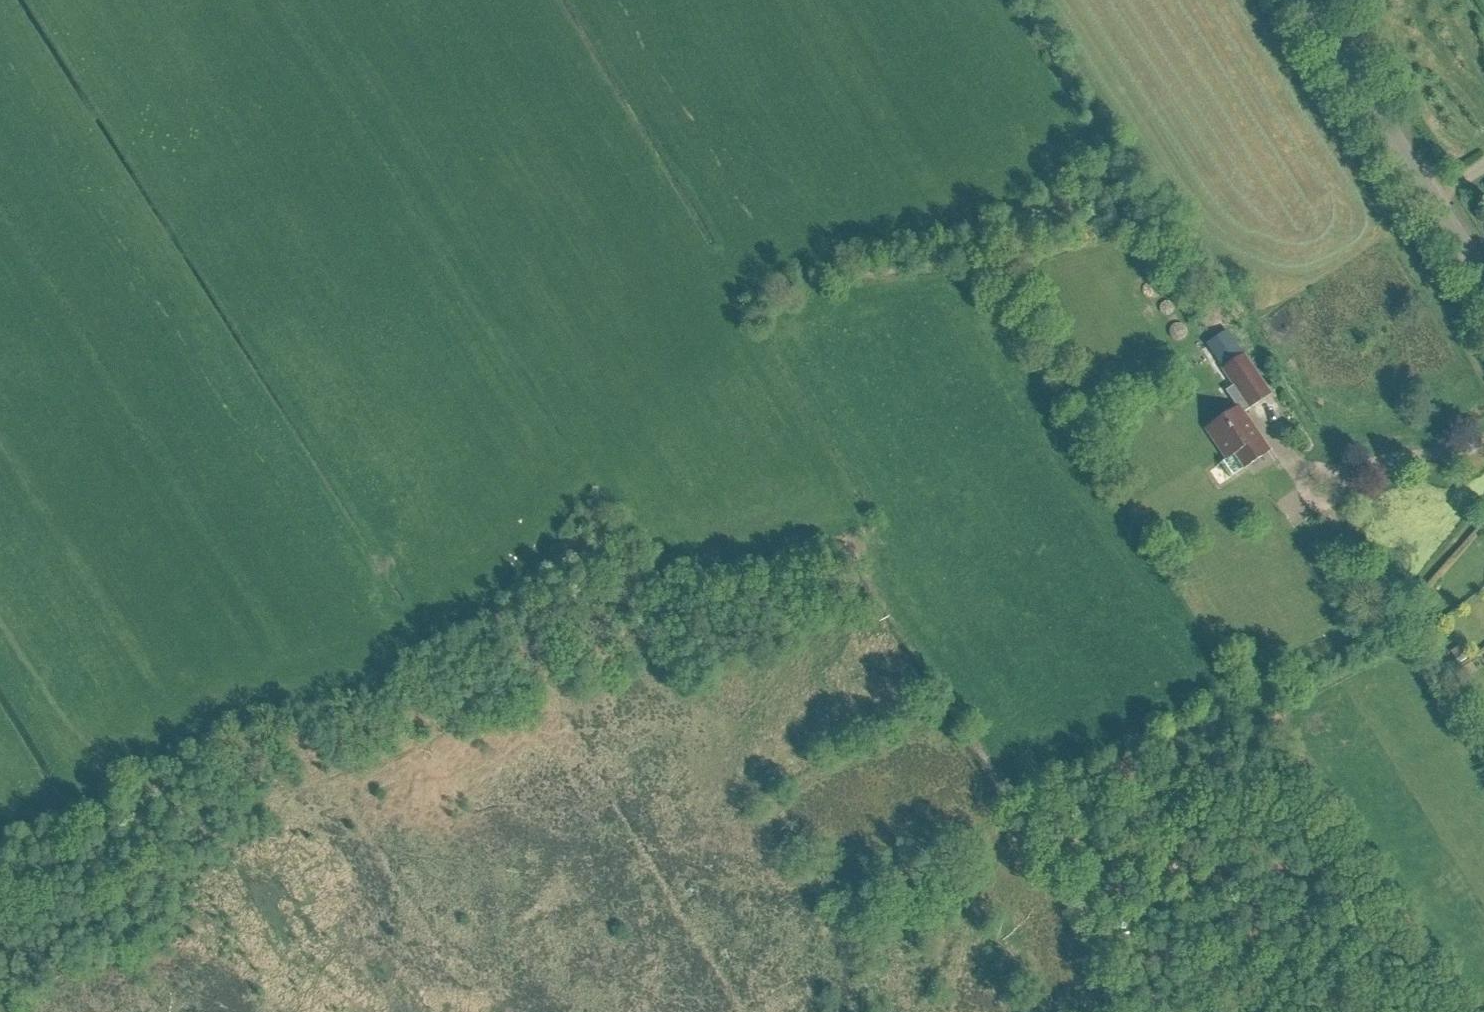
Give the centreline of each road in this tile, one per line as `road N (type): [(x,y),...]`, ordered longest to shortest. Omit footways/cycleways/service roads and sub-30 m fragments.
road 1 (tertiary): [(1483,276),(1306,0)]

